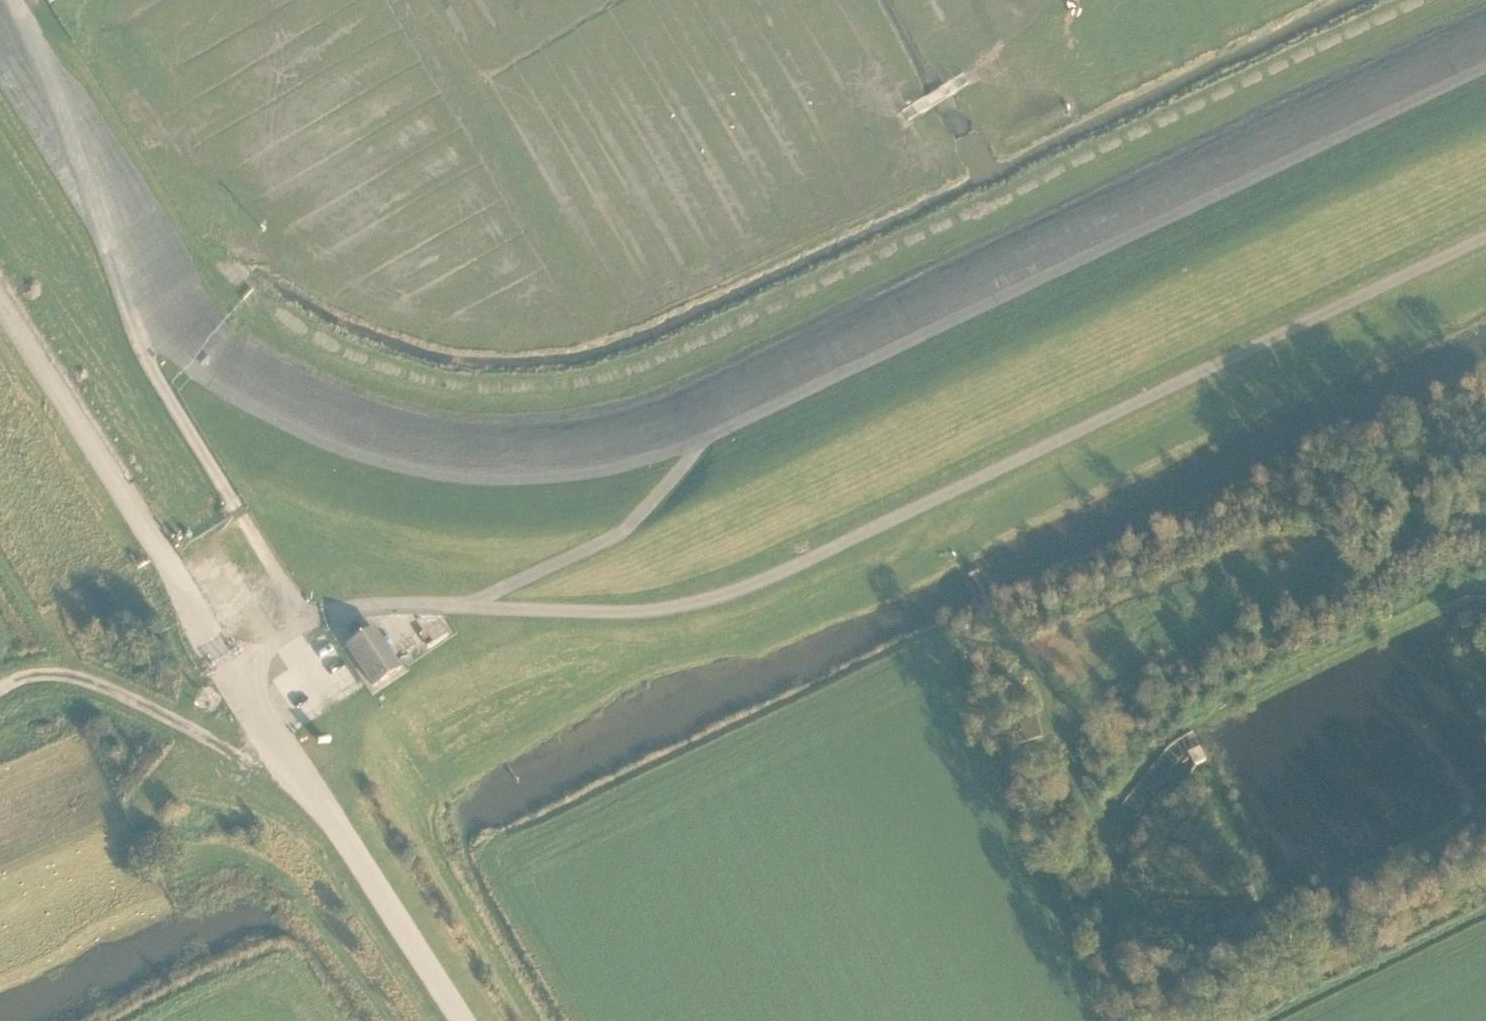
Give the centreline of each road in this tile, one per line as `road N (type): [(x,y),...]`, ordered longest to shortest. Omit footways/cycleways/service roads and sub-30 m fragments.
road 1 (track): [(132,310),(195,370),(293,427),(371,458),(489,476),(595,468),(718,429),(1485,66)]
road 2 (unclassified): [(466,1020),(166,555)]
road 3 (track): [(231,498),(150,362),(14,0)]
road 4 (track): [(320,794),(89,687),(44,679),(0,691)]
road 5 (track): [(465,605),(619,533)]
road 6 (track): [(718,429),(619,533)]

